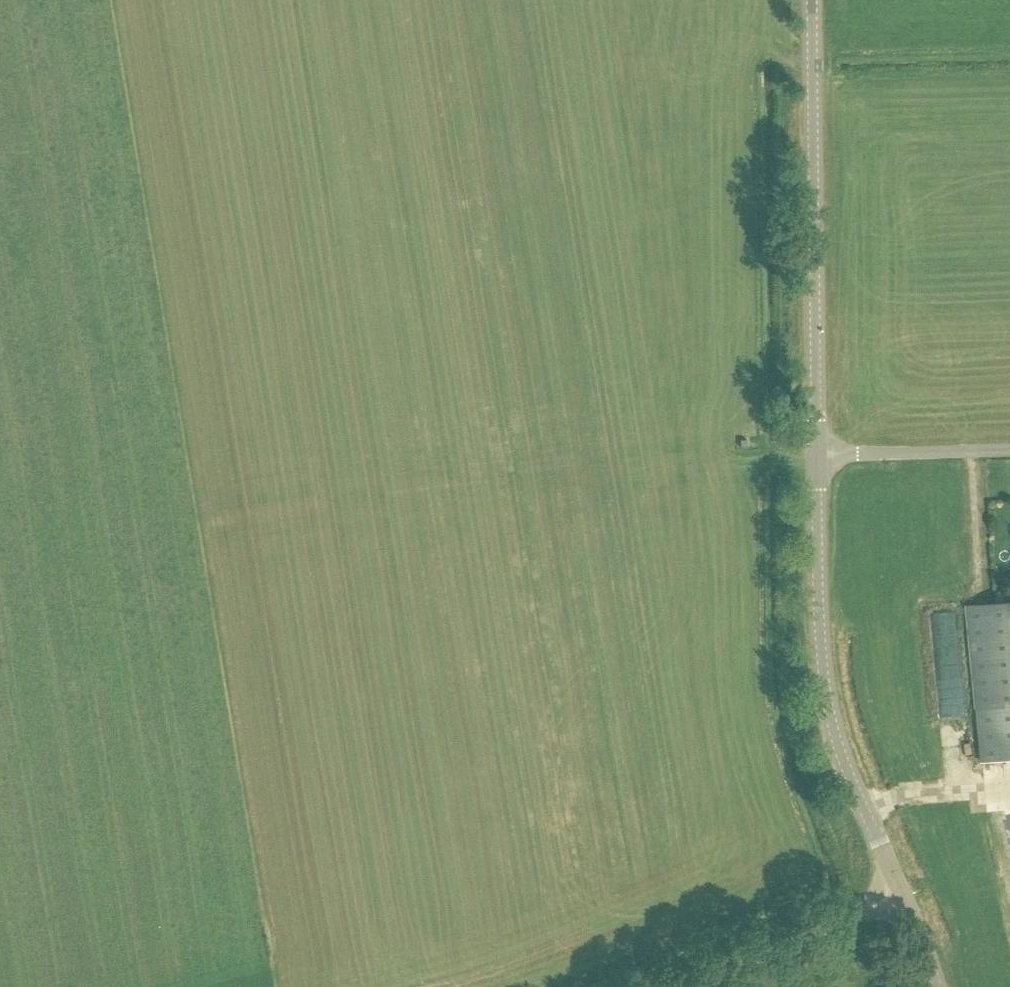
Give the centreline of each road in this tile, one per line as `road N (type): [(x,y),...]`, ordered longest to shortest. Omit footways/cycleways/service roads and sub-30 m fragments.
road 1 (tertiary): [(817,459),(812,0)]
road 2 (tertiary): [(898,895),(836,750),(823,680),(817,459)]
road 3 (unclassified): [(898,895),(691,986)]
road 4 (unclassified): [(817,459),(1009,455)]

